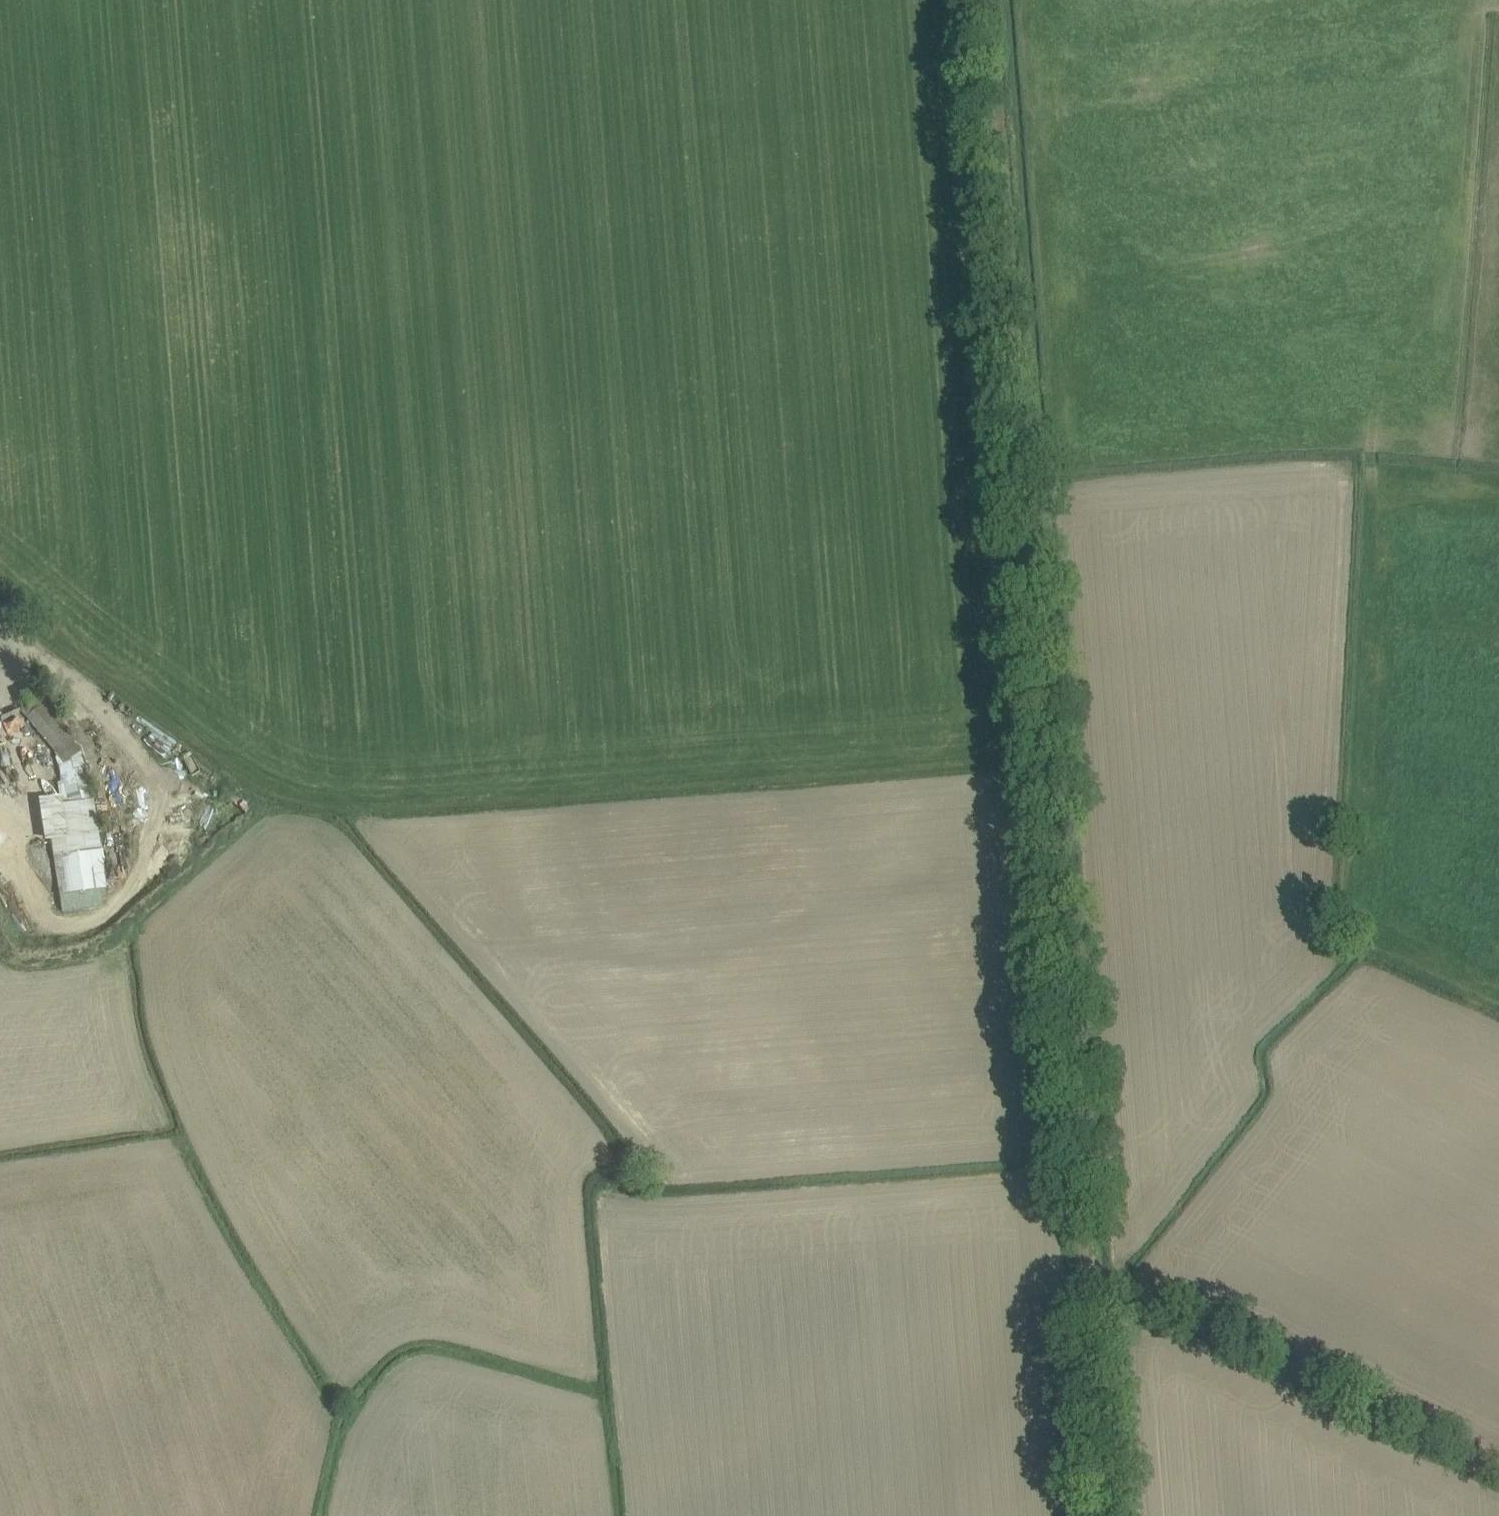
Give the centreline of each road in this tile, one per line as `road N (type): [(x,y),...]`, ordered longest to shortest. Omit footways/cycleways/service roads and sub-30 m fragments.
road 1 (track): [(988,0),(1109,1515)]

